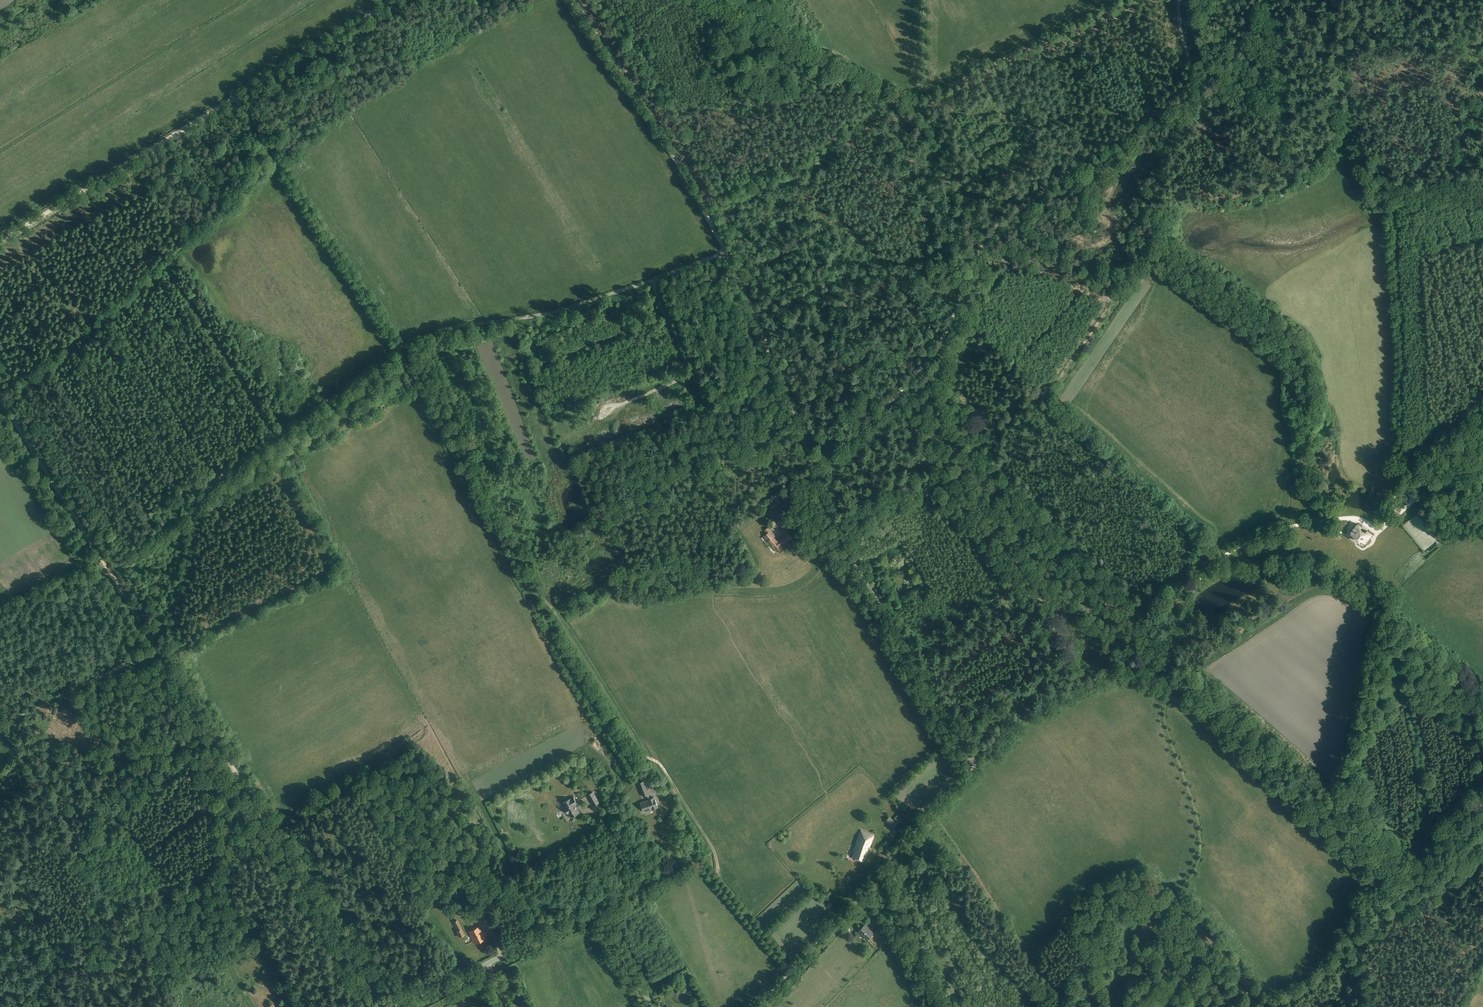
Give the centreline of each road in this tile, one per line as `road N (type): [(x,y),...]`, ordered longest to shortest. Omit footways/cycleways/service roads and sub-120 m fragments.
road 1 (track): [(726,254),(563,309),(430,332),(346,387),(235,465),(203,498),(169,638),(158,650)]
road 2 (track): [(0,398),(383,1006)]
road 3 (track): [(721,887),(717,855),(663,768),(648,759),(552,608),(516,572),(399,350)]
road 4 (track): [(947,477),(958,478),(1007,529),(1126,673),(1207,723),(1365,874),(1413,884)]
road 5 (track): [(1193,88),(1236,71),(1291,65),(1325,81),(1351,117),(1387,205),(1398,491)]
road 6 (track): [(811,461),(699,199),(571,0)]
road 7 (unclassified): [(758,1006),(1015,725),(1071,689),(1126,673)]
road 8 (track): [(0,241),(396,0)]
road 9 (track): [(1179,0),(1191,91),(1090,155),(980,241)]
road 10 (track): [(811,461),(843,540),(971,769)]
road 11 (track): [(1168,982),(1135,933),(1193,875),(1200,841),(1168,733),(1164,695)]
road 12 (tertiary): [(652,1006),(603,924),(588,915),(402,1006)]
road 13 (track): [(230,90),(399,350)]
road 14 (track): [(980,241),(977,274),(925,363),(856,432),(811,461)]
road 15 (track): [(645,1006),(593,923),(424,1006)]
road 16 (track): [(1413,884),(1420,755),(1386,615)]
road 17 (track): [(766,345),(980,241)]
road 18 (track): [(907,100),(701,204)]
road 19 (track): [(843,540),(947,477),(896,395)]
road 20 (track): [(925,89),(1106,0)]
road 21 (track): [(1482,45),(1350,46),(1349,114)]
road 22 (track): [(721,887),(693,862),(645,879),(600,821)]
road 23 (track): [(980,241),(907,100)]
road 24 (track): [(892,856),(906,938),(937,1006)]
road 25 (track): [(1358,1006),(1366,987),(1347,944),(1413,884)]

